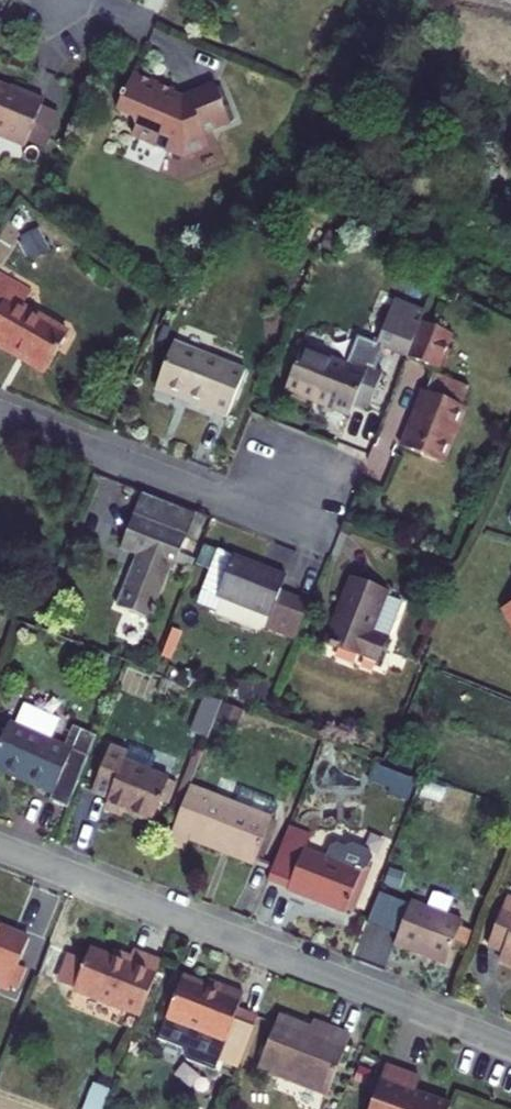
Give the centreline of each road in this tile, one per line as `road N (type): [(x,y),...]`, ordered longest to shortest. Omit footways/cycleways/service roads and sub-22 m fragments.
road 1 (residential): [(0,843),(510,1059)]
road 2 (residential): [(0,467),(15,421),(289,523)]

